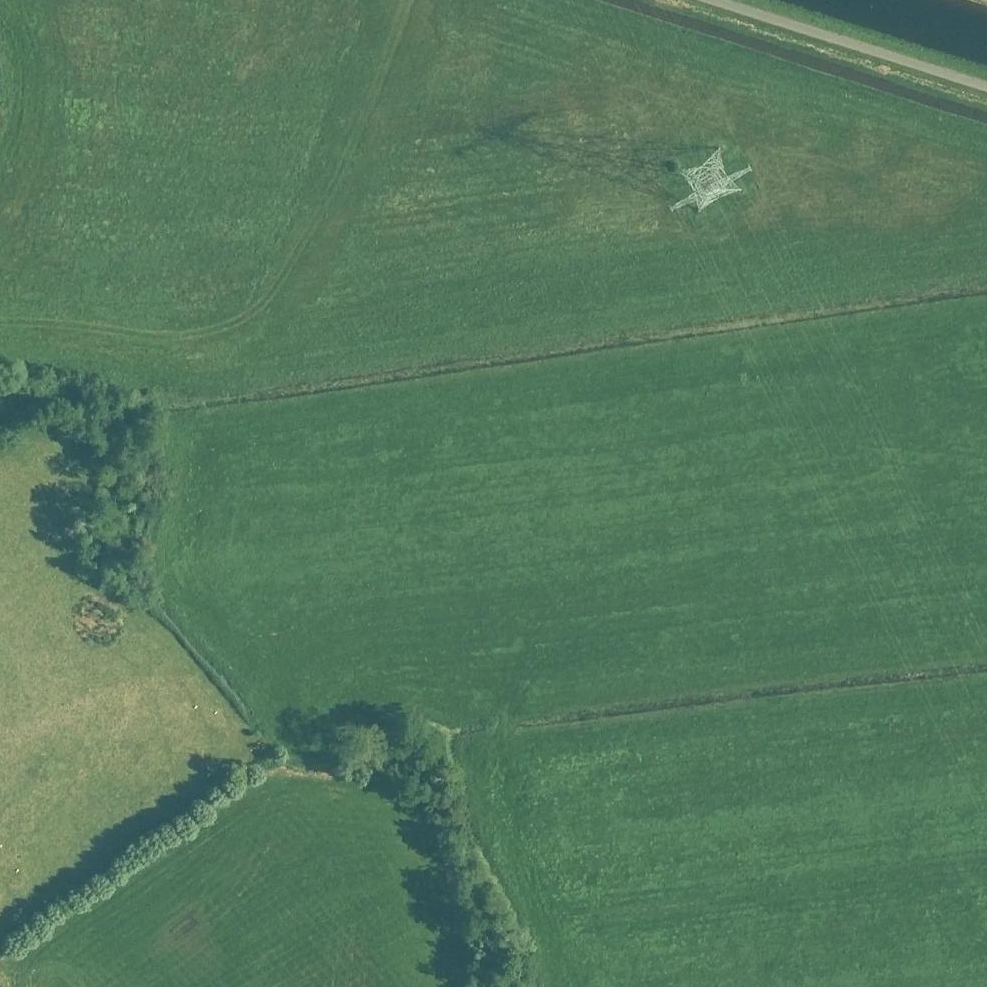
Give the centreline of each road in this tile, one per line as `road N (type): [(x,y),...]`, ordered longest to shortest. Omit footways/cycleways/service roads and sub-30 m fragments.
road 1 (unclassified): [(986,88),(709,0)]

